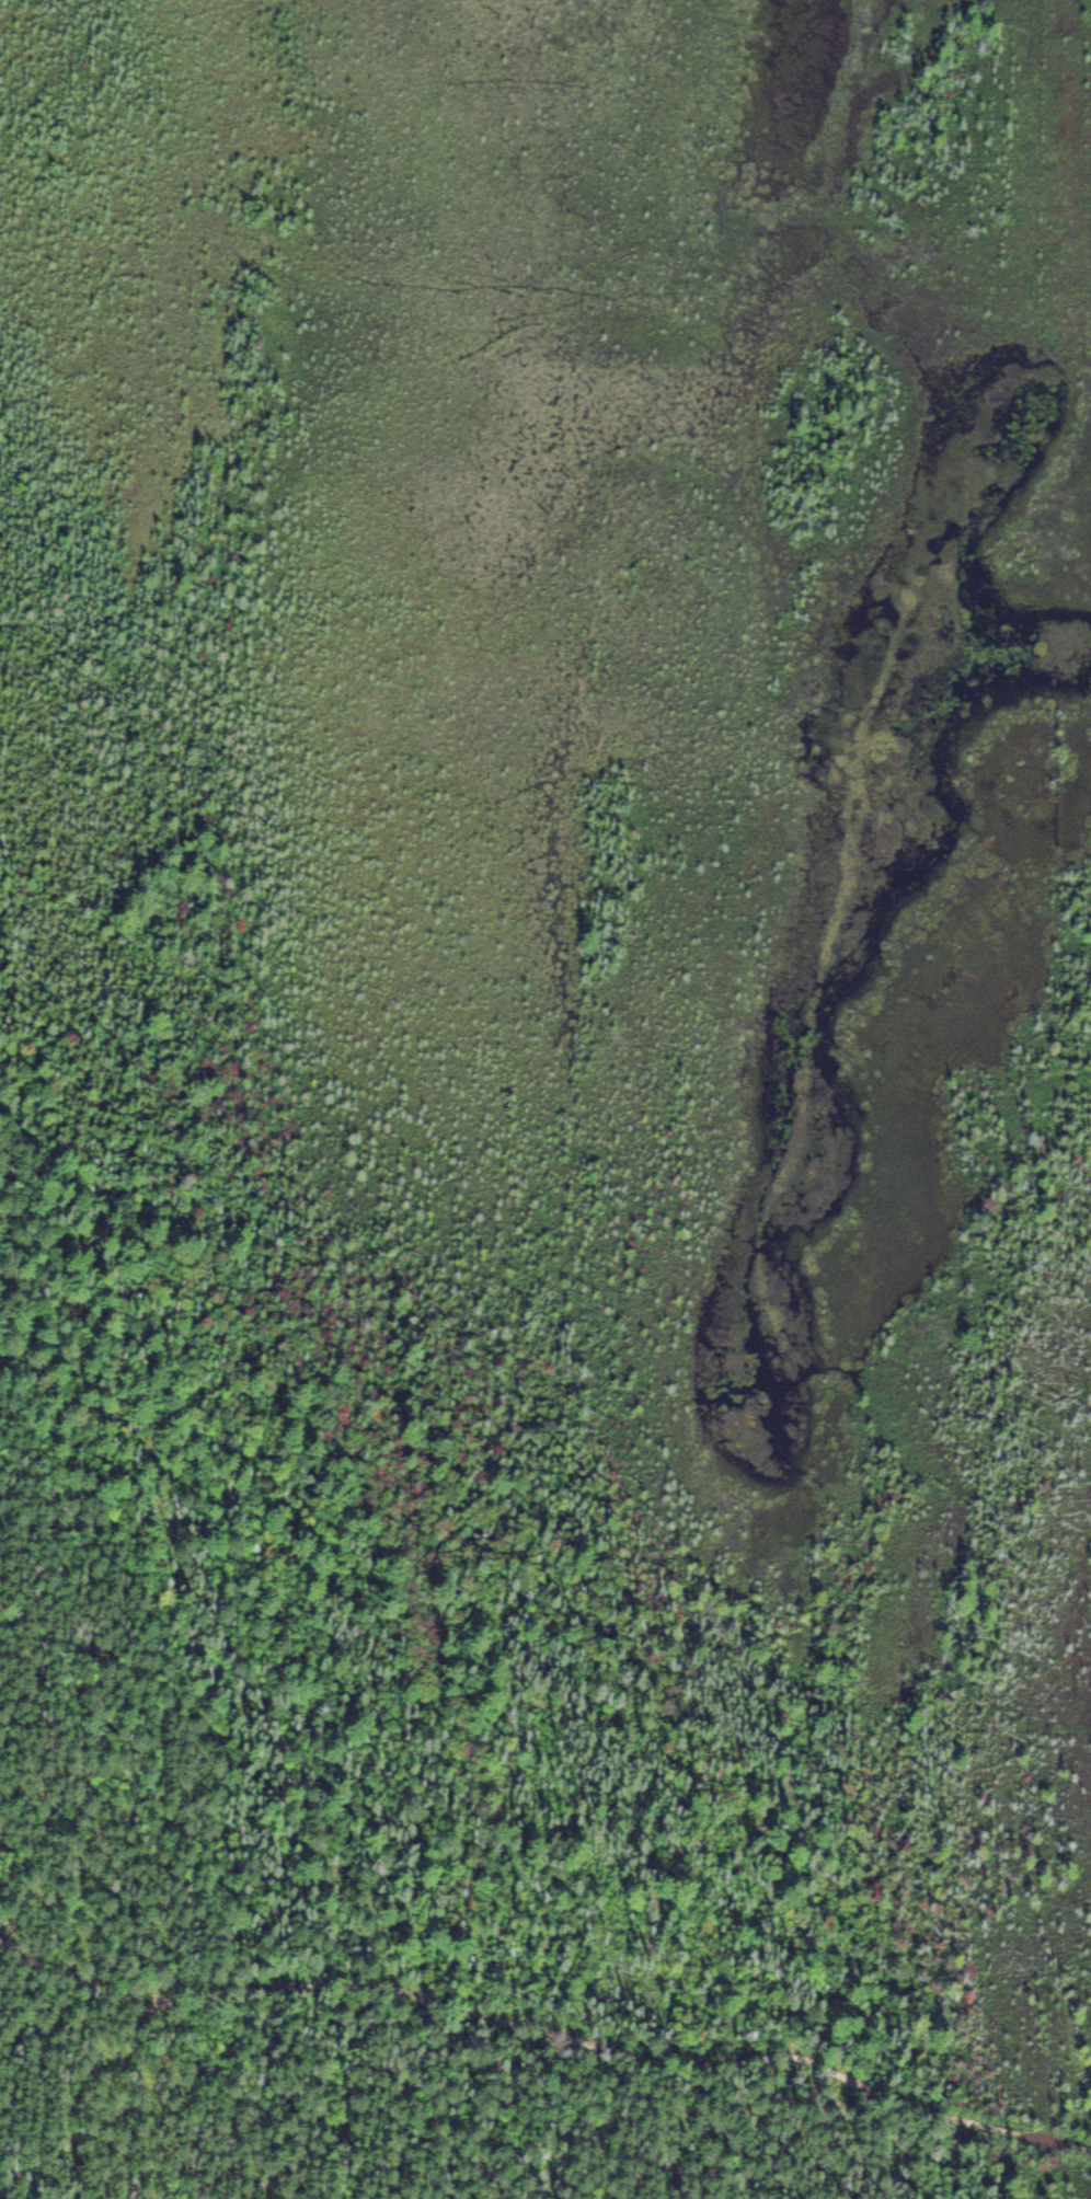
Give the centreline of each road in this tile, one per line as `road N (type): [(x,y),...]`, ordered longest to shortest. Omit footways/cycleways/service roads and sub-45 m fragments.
road 1 (track): [(1090,2140),(795,2059),(611,2060),(357,1982),(110,2001),(46,1973),(0,1927)]

